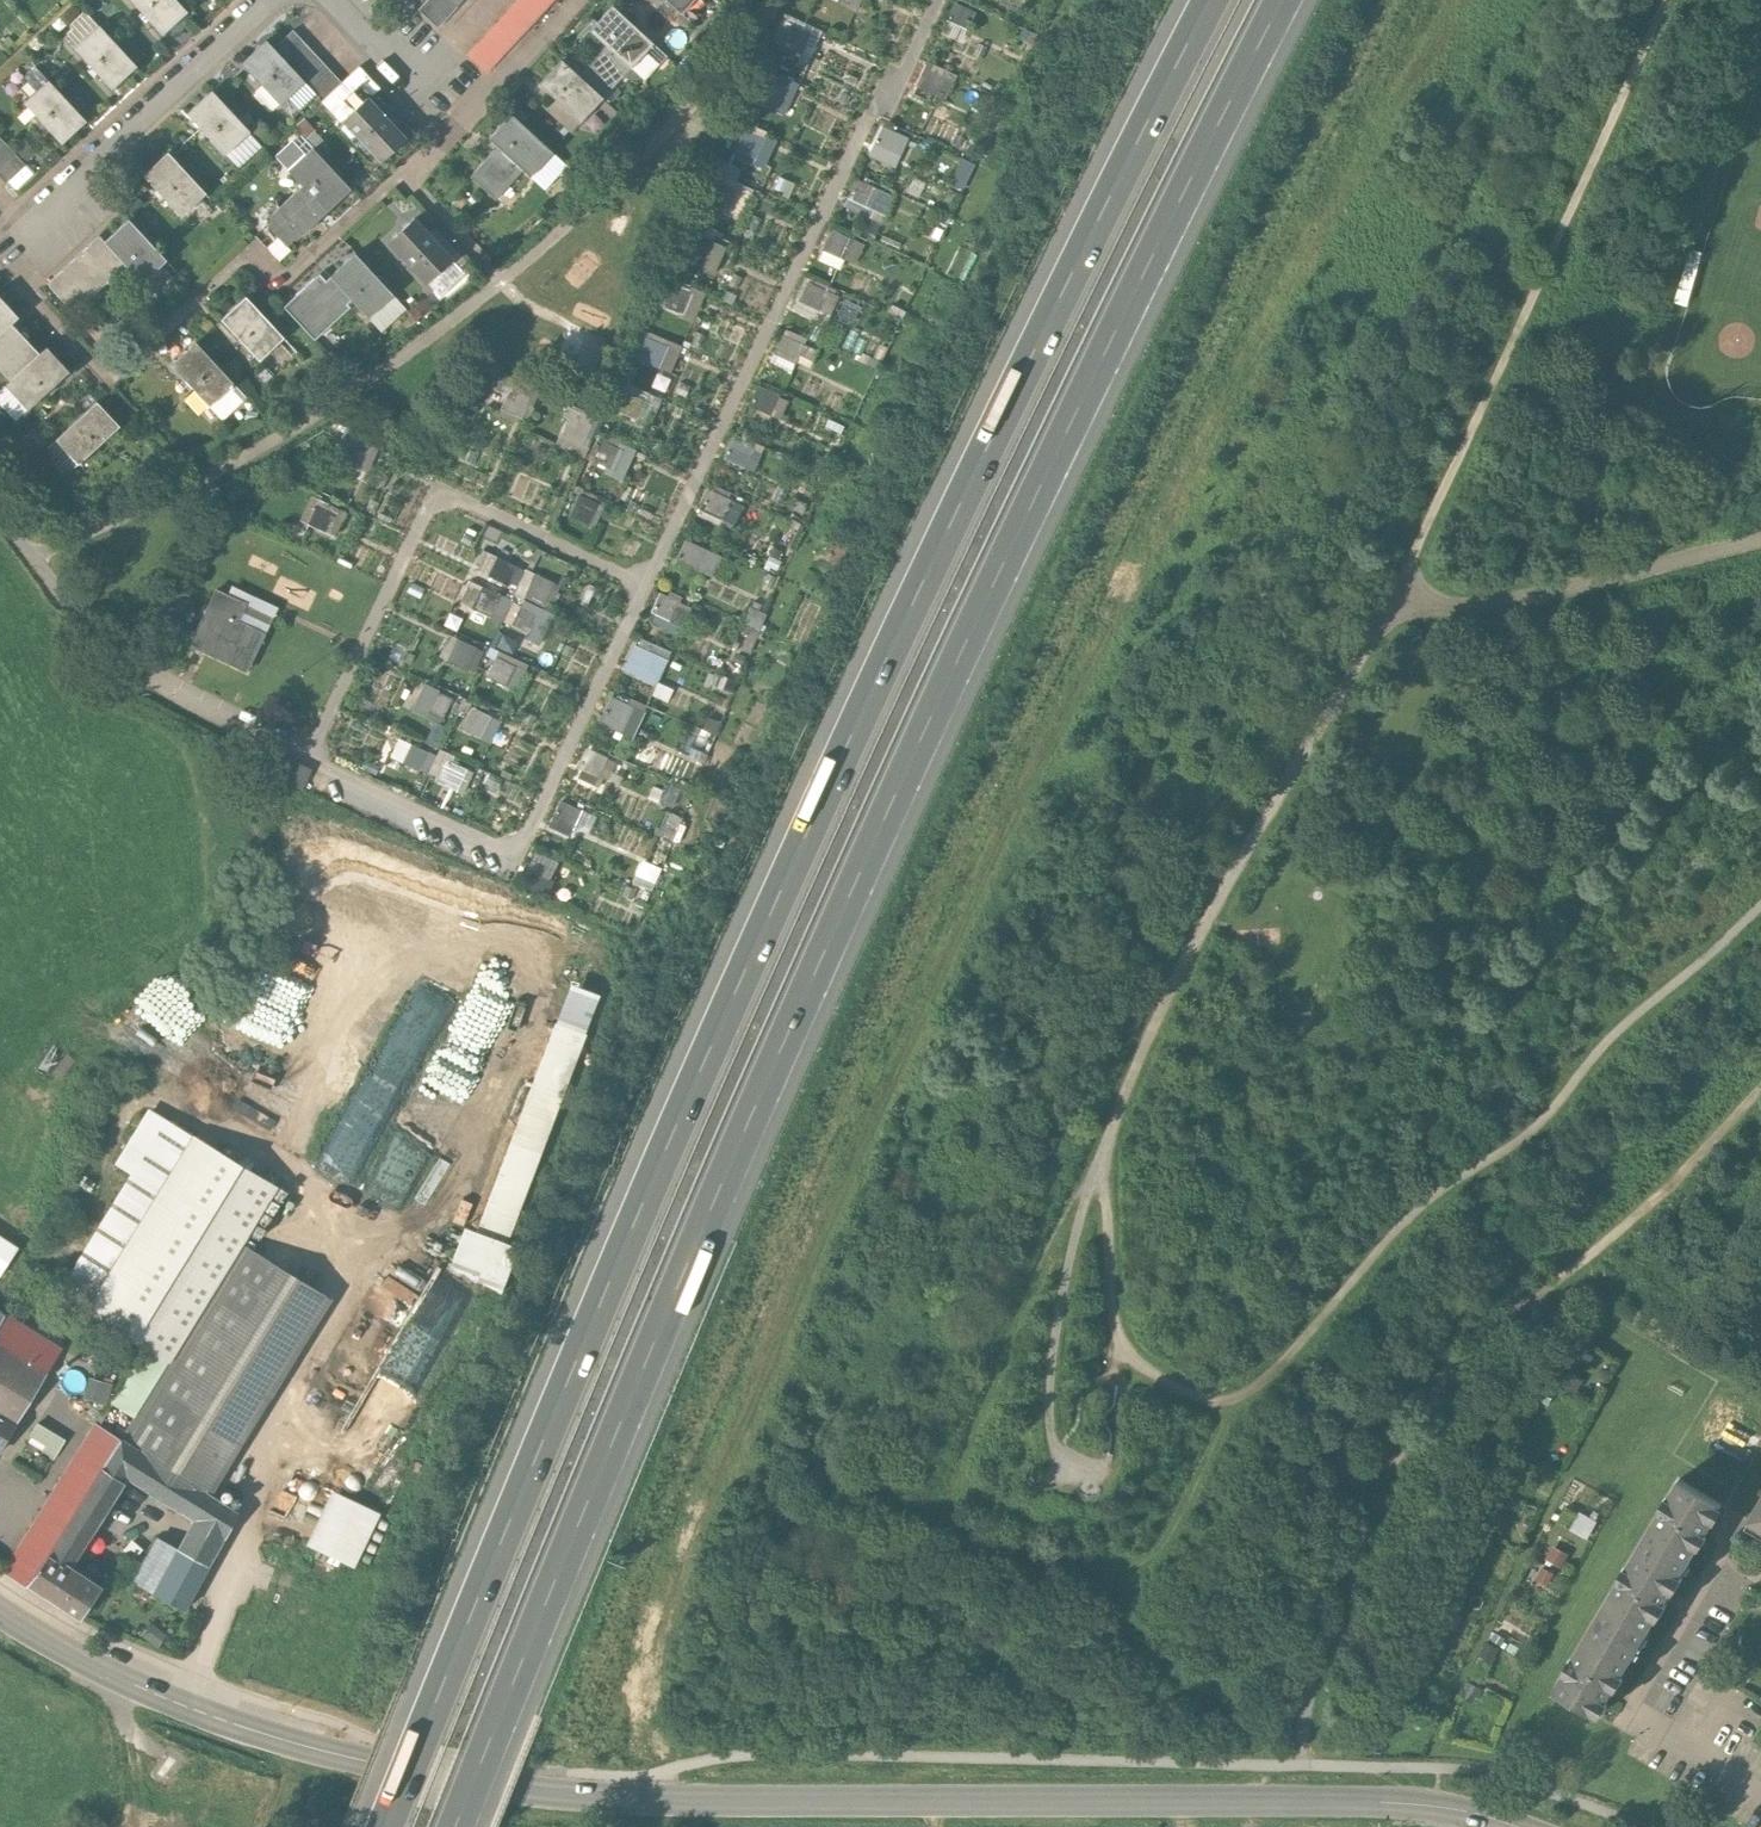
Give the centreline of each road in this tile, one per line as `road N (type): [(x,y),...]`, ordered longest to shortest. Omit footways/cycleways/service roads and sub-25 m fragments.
road 1 (motorway): [(452,1826),(1079,406),(1287,0)]
road 2 (motorway): [(1220,0),(1018,380),(387,1826)]
road 3 (tertiary): [(0,1608),(181,1706),(439,1782),(688,1803),(1362,1801),(1516,1826)]
road 4 (track): [(1103,1151),(1122,1092),(1393,581),(1679,0)]
road 5 (track): [(1103,1151),(1119,1354),(1231,1412),(1280,1373),(1433,1200),(1542,1134),(1603,1051),(1760,915)]
road 6 (track): [(1393,581),(1464,607),(1760,539)]
road 7 (residential): [(272,0),(88,166),(48,234)]
road 8 (track): [(1060,1436),(1061,1334),(1103,1151)]
road 9 (residential): [(332,0),(455,130)]

